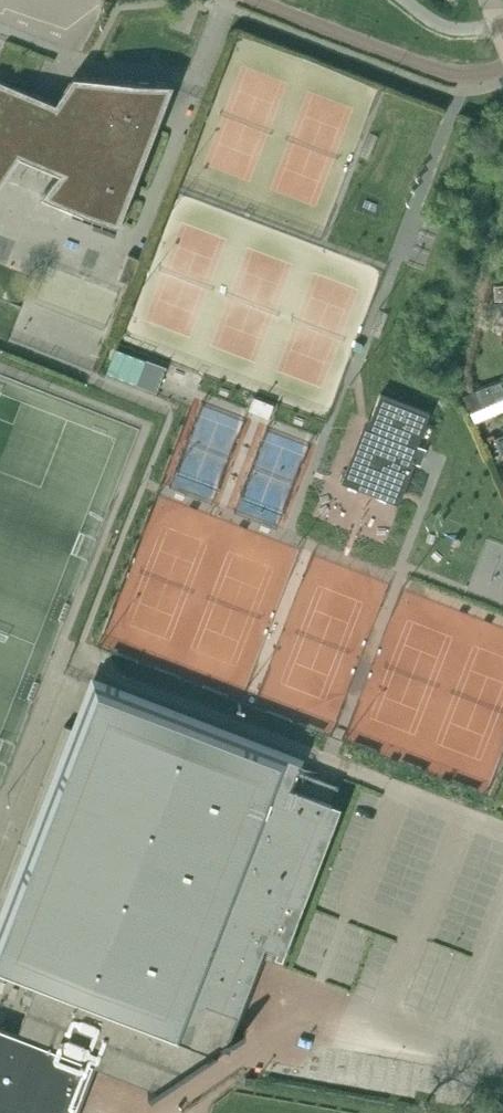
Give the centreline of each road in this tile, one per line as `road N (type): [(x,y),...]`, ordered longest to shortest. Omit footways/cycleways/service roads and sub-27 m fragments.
road 1 (residential): [(502,1063),(287,1003),(243,1072),(160,1112)]

